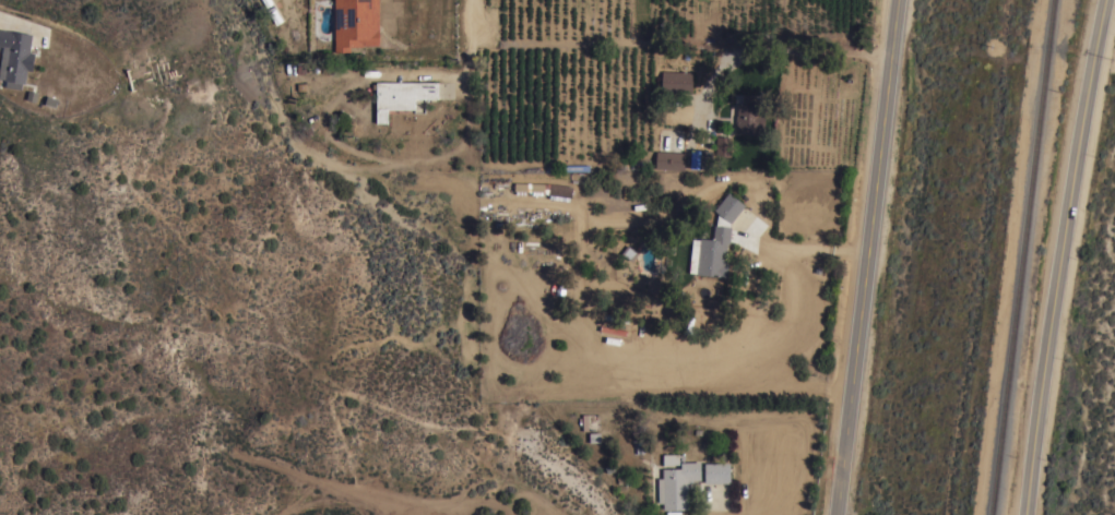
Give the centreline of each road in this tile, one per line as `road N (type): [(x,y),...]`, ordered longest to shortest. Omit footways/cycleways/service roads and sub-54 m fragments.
road 1 (residential): [(1029,514),(1102,0)]
road 2 (secondary): [(835,514),(900,0)]
road 3 (residential): [(472,0),(472,135)]

